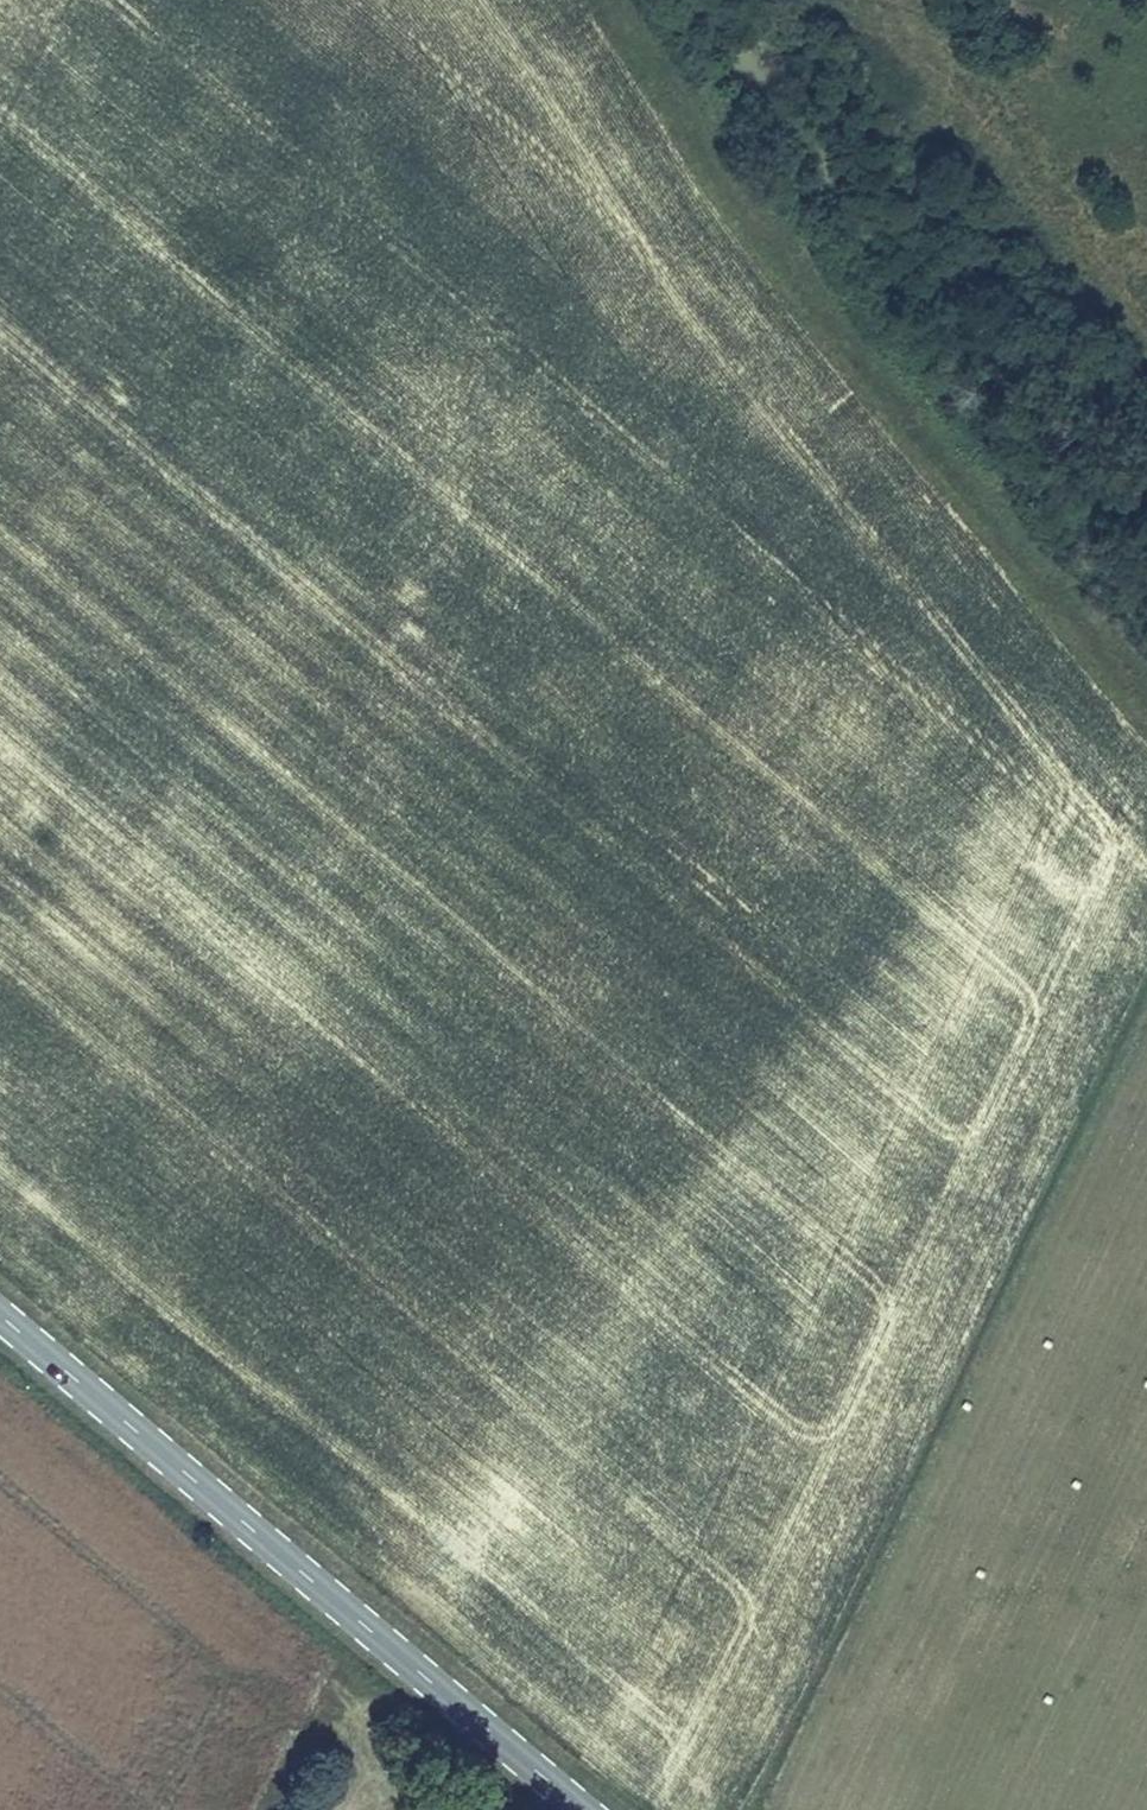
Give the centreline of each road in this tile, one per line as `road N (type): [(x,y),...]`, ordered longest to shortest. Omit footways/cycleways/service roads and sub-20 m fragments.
road 1 (secondary): [(584,1809),(0,1315)]
road 2 (track): [(842,0),(944,67),(1146,310)]

